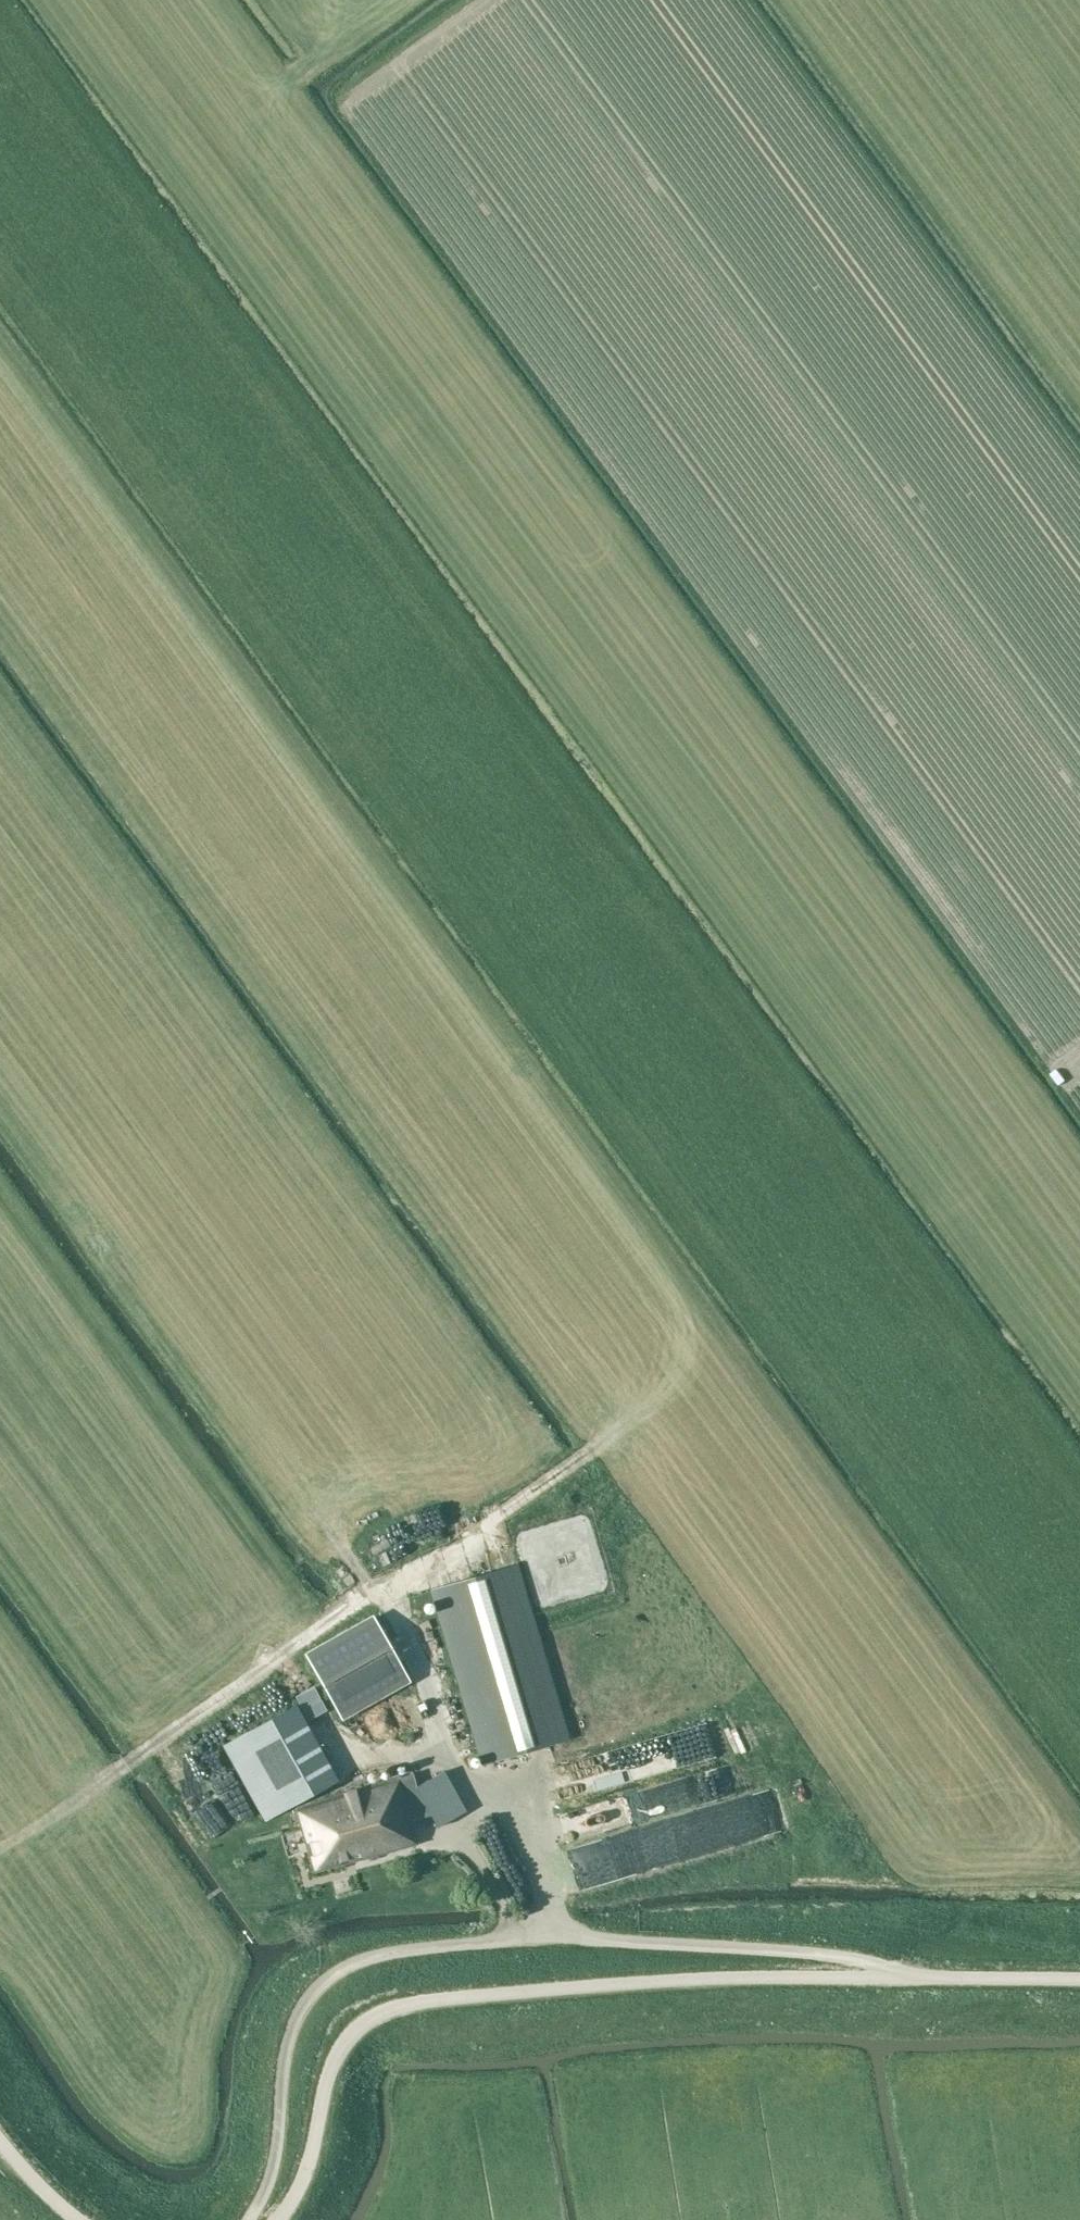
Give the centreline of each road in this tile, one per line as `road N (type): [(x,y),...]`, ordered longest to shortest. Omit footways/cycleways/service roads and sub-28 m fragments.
road 1 (unclassified): [(1079,1979),(745,1977),(399,2005),(372,2015),(342,2042),(310,2160),(278,2219)]

